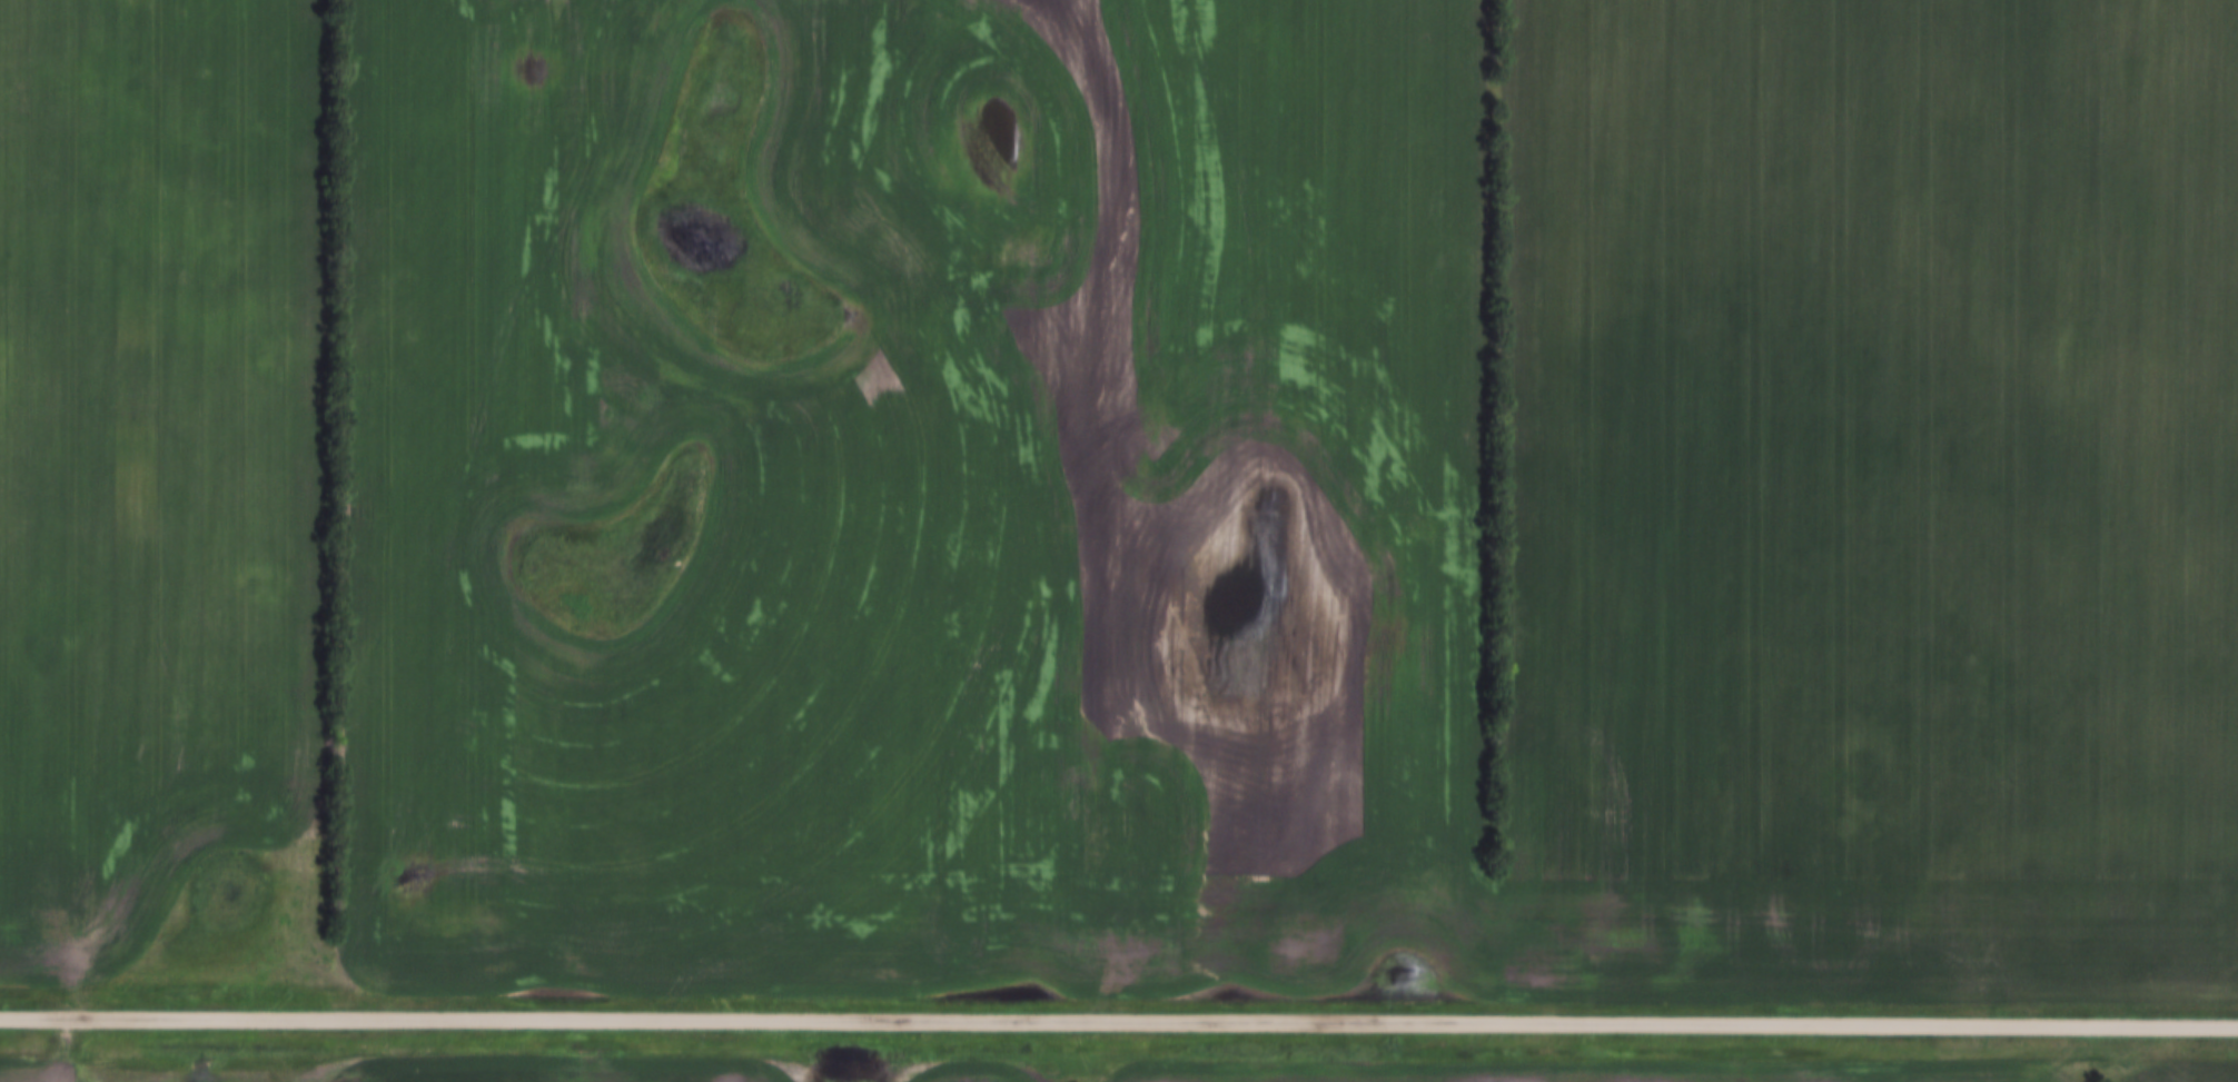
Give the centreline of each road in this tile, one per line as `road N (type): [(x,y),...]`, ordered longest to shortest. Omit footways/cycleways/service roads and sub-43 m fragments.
road 1 (residential): [(2237,1023),(0,1015)]

